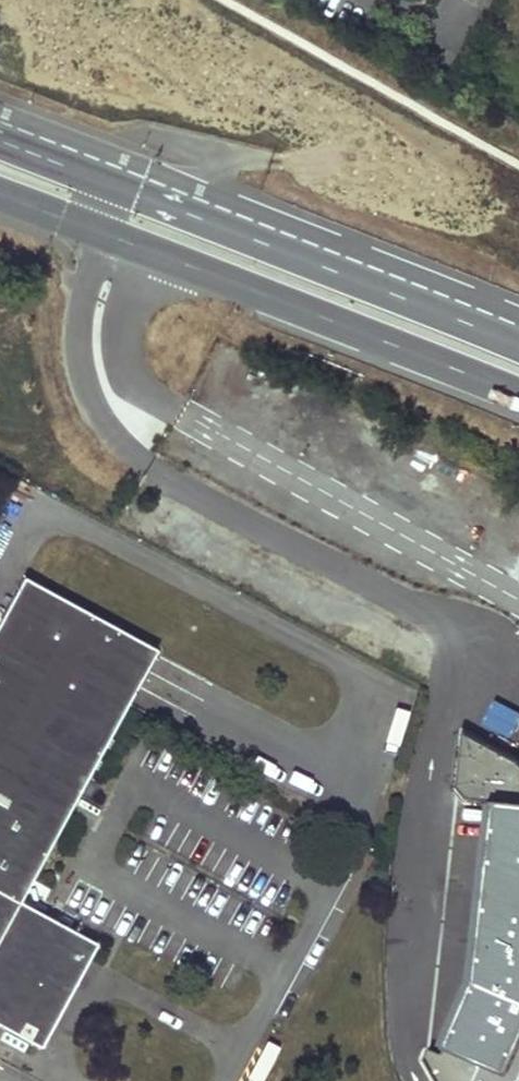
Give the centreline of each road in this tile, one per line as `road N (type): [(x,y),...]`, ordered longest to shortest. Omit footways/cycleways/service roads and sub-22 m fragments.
road 1 (primary): [(518,348),(0,143)]
road 2 (primary): [(0,193),(518,392)]

